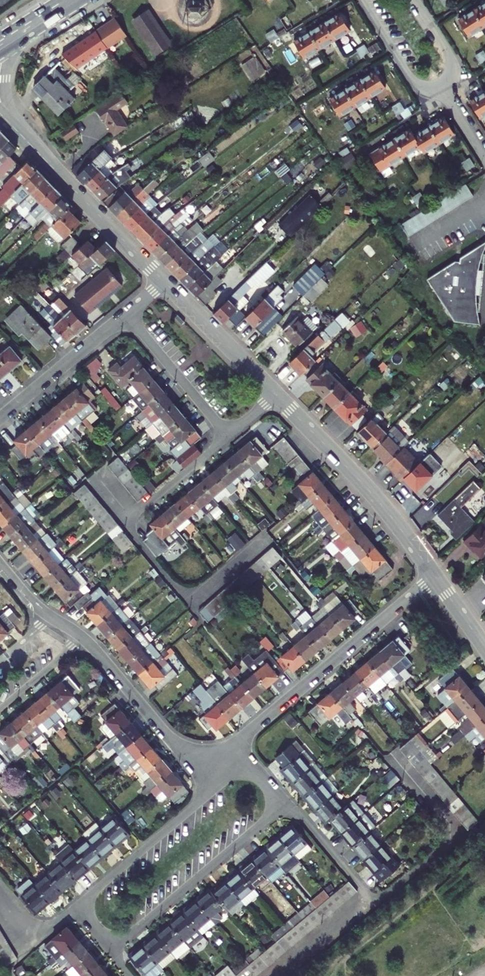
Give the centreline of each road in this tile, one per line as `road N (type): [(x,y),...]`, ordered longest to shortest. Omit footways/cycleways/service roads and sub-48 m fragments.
road 1 (residential): [(229,746),(434,576)]
road 2 (secondary): [(434,576),(375,496),(276,394)]
road 3 (residential): [(110,951),(281,806)]
road 4 (residential): [(210,752),(215,787),(85,904)]
road 5 (residential): [(265,540),(211,588),(192,594),(137,541),(130,520)]
road 6 (secondary): [(165,281),(36,150)]
road 7 (residential): [(83,638),(172,740),(210,752)]
road 8 (residential): [(0,418),(126,313)]
road 9 (residential): [(228,437),(126,313)]
road 10 (secondary): [(276,394),(165,281)]
road 11 (residential): [(281,806),(302,818),(376,901)]
road 12 (residential): [(130,520),(228,437)]
road 13 (residential): [(363,0),(416,84),(443,85)]
road 14 (residential): [(85,904),(31,943),(0,897)]
road 15 (secondary): [(36,150),(5,83),(21,40)]

